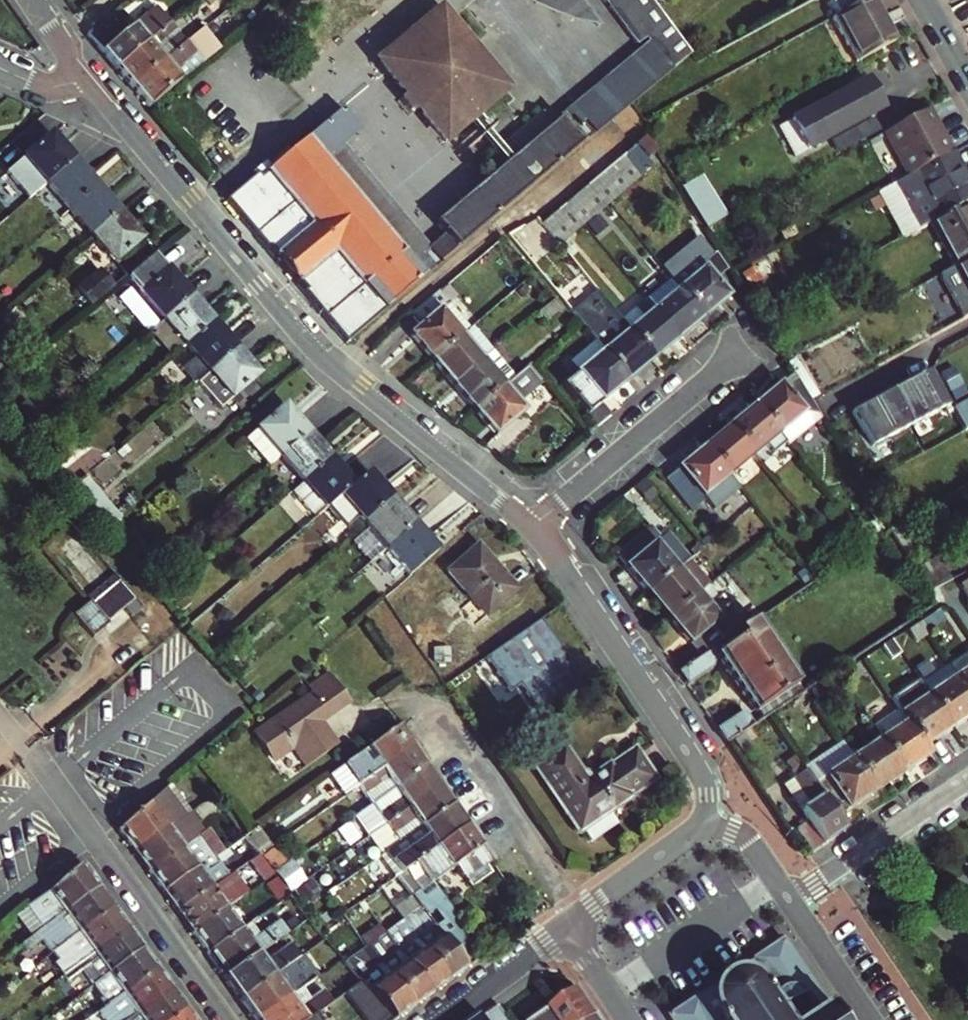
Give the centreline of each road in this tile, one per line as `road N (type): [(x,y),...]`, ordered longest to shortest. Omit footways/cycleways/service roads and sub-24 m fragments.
road 1 (residential): [(82,81),(329,367),(532,528)]
road 2 (residential): [(532,528),(704,776),(707,797),(695,831)]
road 3 (residential): [(223,1019),(31,751)]
road 4 (residential): [(532,528),(745,347)]
road 5 (residential): [(422,706),(565,924)]
road 6 (residential): [(967,783),(789,901)]
road 7 (residential): [(436,1019),(565,924)]
road 8 (residential): [(695,831),(565,924)]
road 9 (residential): [(869,1019),(789,901)]
road 10 (residential): [(789,901),(746,838),(730,829),(695,831)]

